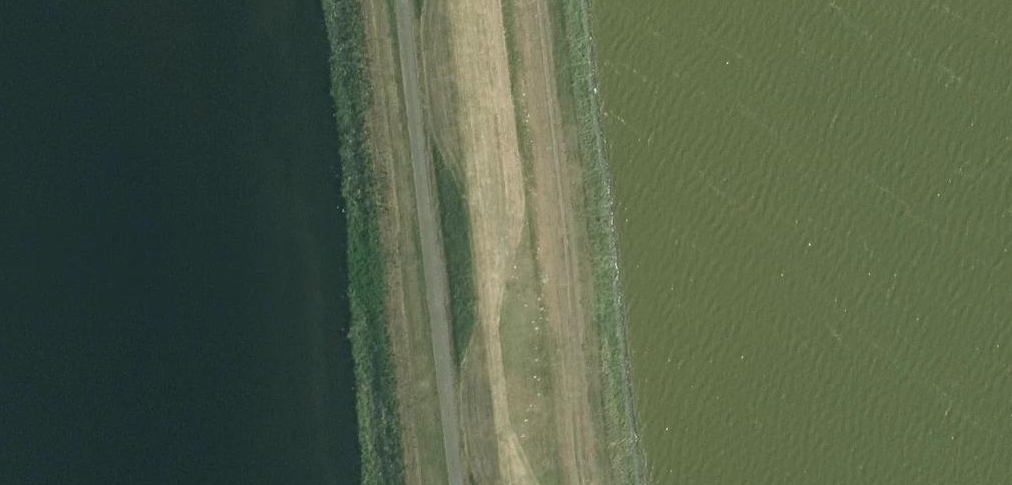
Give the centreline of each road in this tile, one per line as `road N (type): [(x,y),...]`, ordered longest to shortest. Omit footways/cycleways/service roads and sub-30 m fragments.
road 1 (unclassified): [(456,484),(403,0)]

